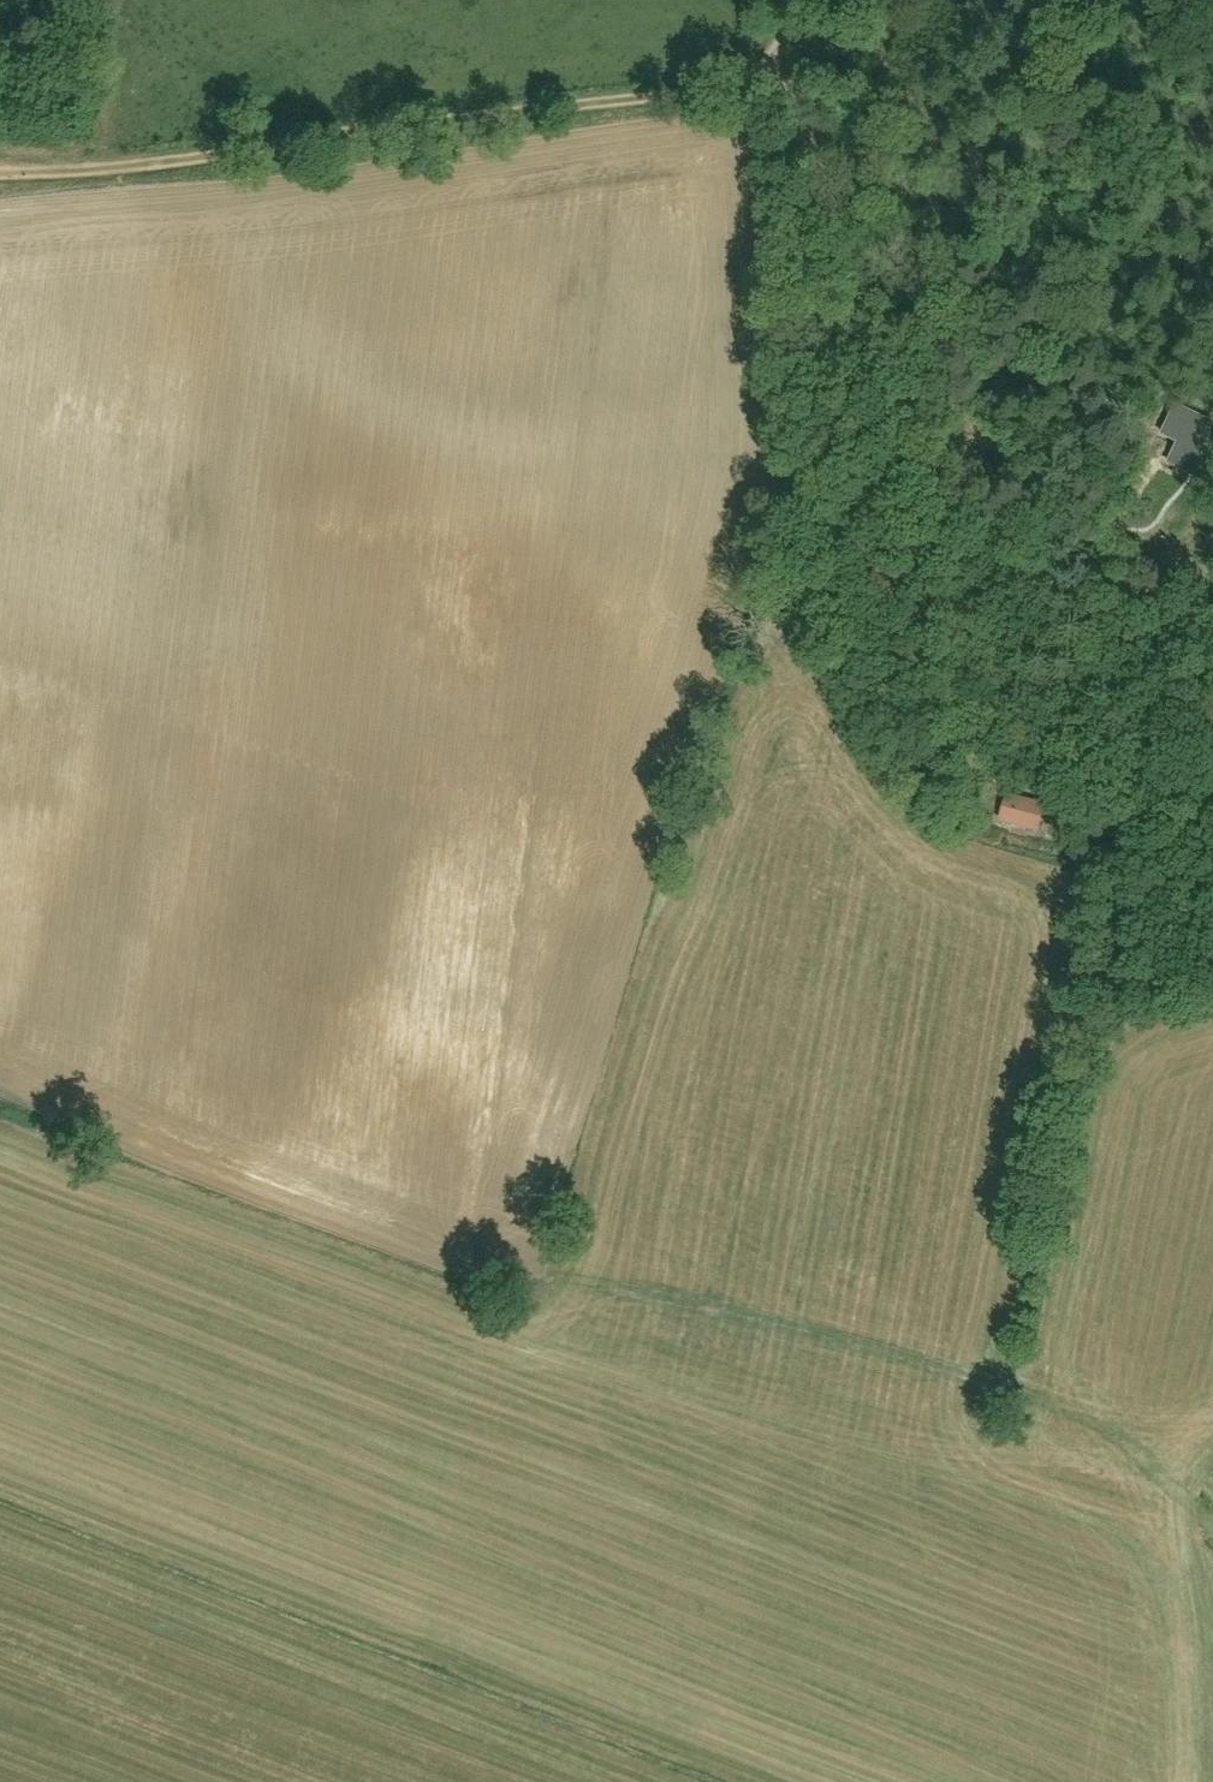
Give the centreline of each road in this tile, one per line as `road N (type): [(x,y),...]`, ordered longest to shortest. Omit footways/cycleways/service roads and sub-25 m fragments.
road 1 (track): [(759,74),(729,86),(227,155),(0,173)]
road 2 (track): [(759,74),(847,330),(934,499),(997,544),(1053,557),(1106,544)]
road 3 (track): [(868,378),(857,573),(967,657),(979,687),(977,745)]

